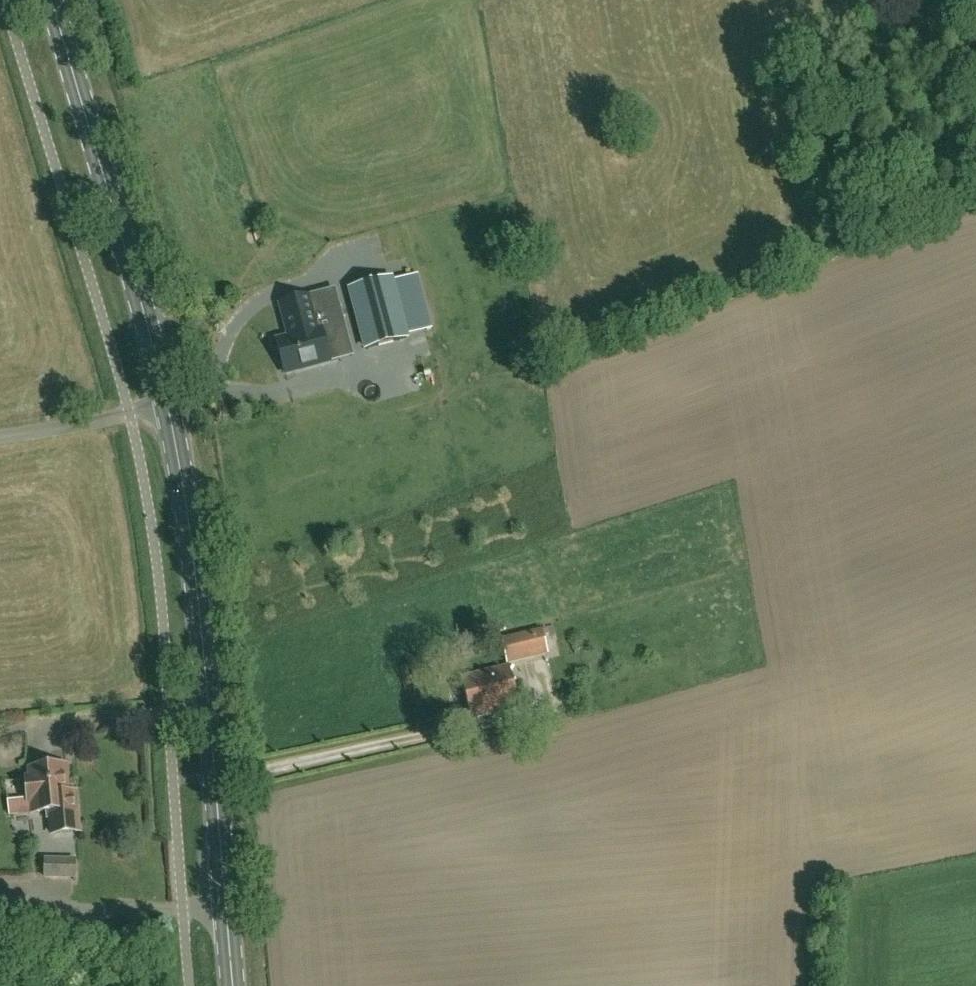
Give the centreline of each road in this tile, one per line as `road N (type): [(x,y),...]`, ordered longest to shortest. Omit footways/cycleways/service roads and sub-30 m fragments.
road 1 (secondary): [(235,985),(199,541),(175,411)]
road 2 (secondary): [(175,411),(58,0)]
road 3 (unclassified): [(0,442),(175,411)]

